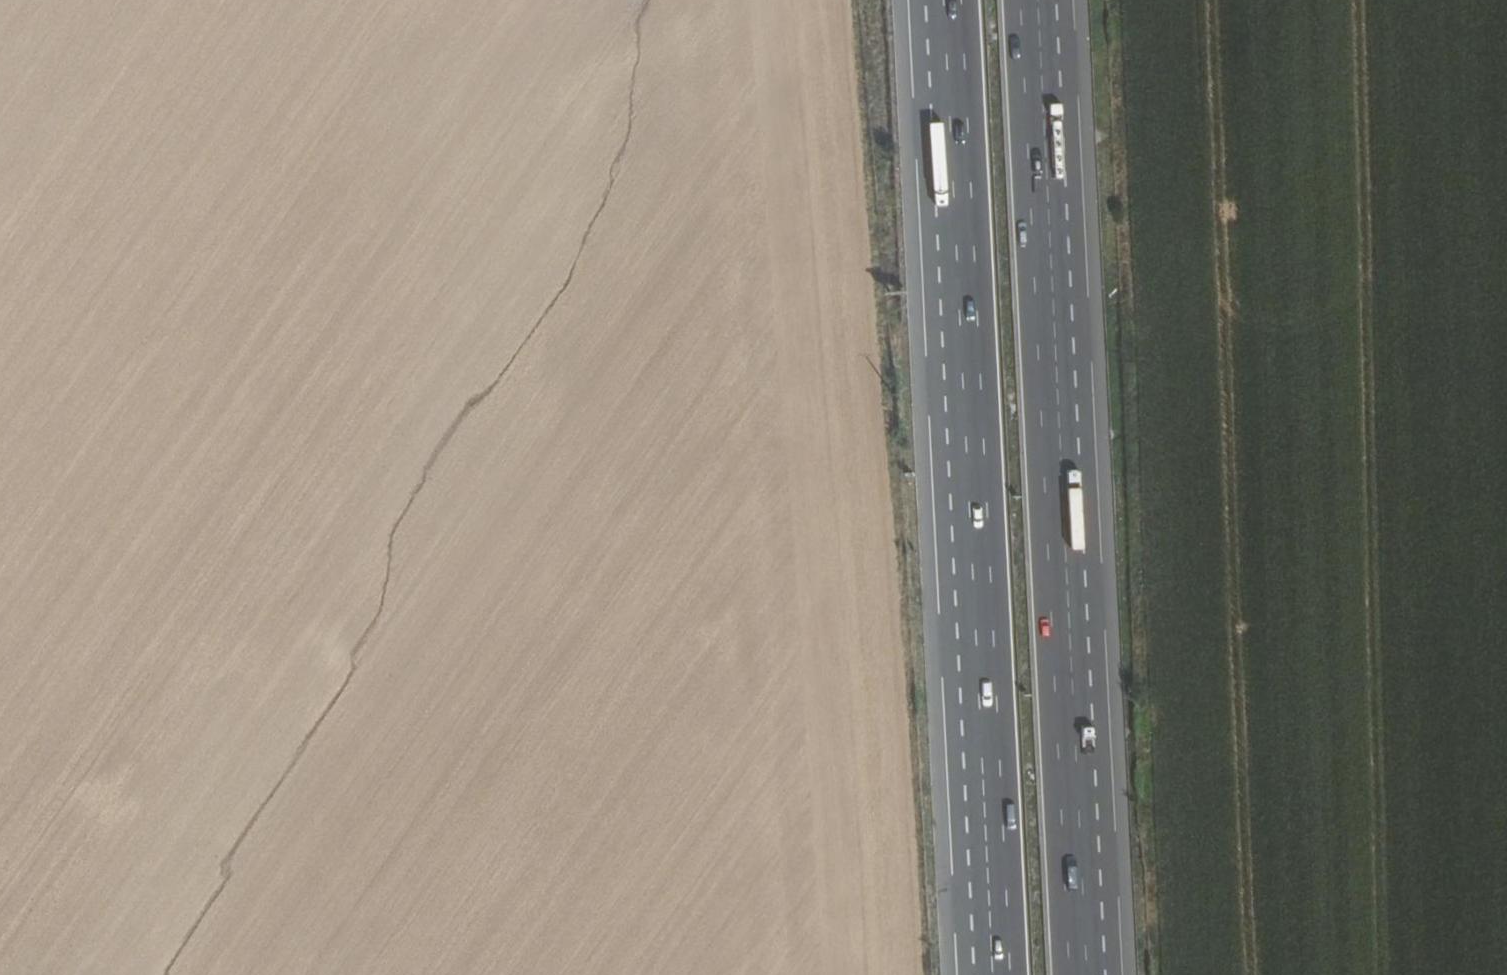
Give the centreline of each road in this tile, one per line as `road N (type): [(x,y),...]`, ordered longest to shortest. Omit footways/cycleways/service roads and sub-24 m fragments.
road 1 (motorway): [(944,0),(998,974)]
road 2 (motorway): [(1085,974),(1036,0)]

